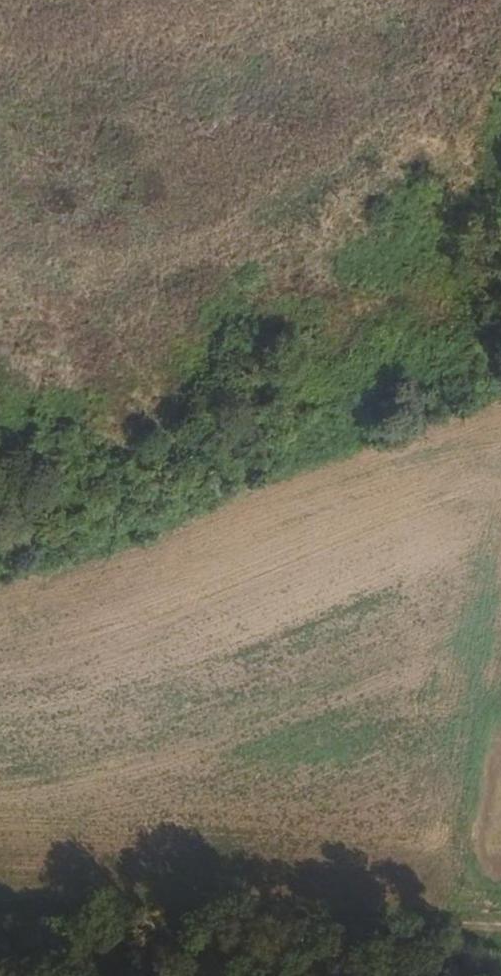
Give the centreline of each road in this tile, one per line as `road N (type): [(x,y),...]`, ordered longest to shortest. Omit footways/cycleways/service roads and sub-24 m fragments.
road 1 (track): [(0,885),(500,908)]

